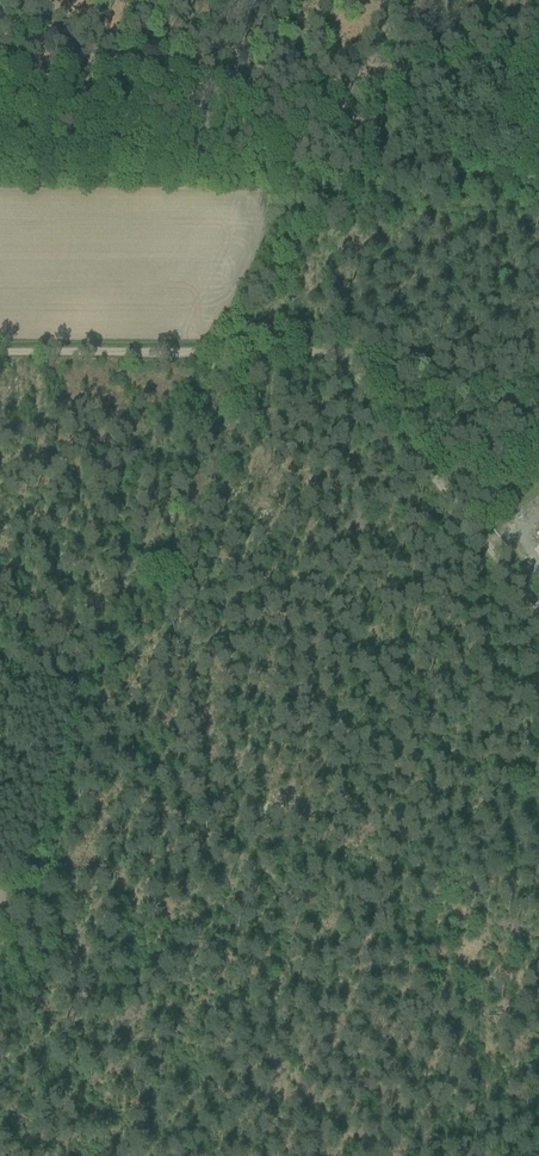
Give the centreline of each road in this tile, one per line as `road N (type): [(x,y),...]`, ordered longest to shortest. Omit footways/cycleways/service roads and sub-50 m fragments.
road 1 (track): [(538,342),(335,354),(0,353)]
road 2 (track): [(0,65),(538,61)]
road 3 (track): [(538,611),(335,354)]

